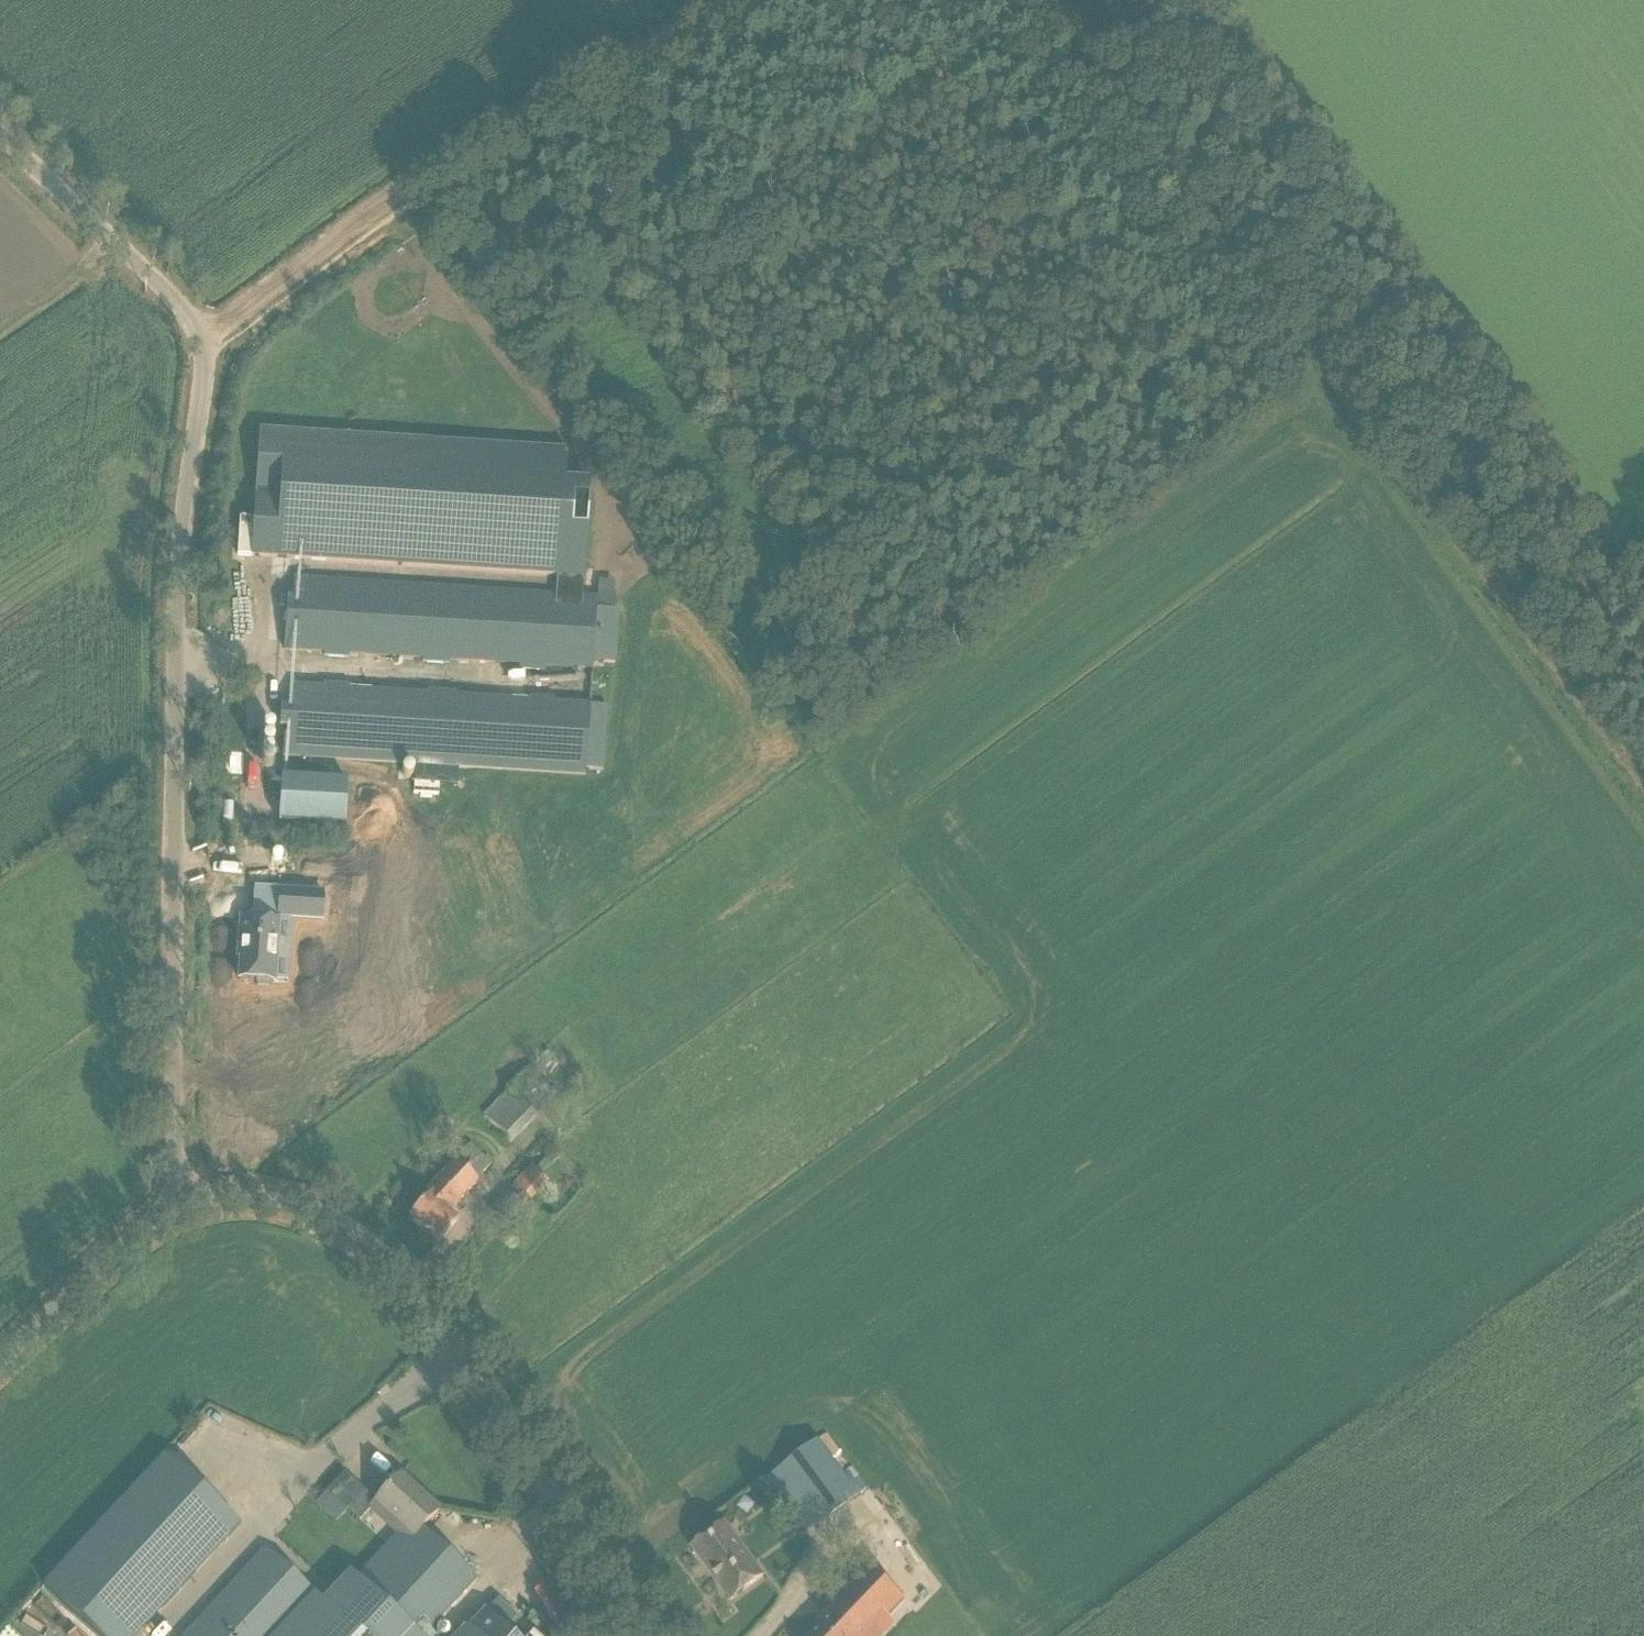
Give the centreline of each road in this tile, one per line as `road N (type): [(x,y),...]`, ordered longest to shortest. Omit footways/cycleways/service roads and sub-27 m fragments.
road 1 (unclassified): [(180,1207),(176,602),(203,362),(179,306),(0,137)]
road 2 (unclassified): [(650,1635),(392,1263),(367,1239),(334,1219),(256,1198),(180,1207)]
road 3 (track): [(733,0),(426,176),(197,338)]
road 4 (unclassified): [(0,1358),(108,1256),(180,1207)]

